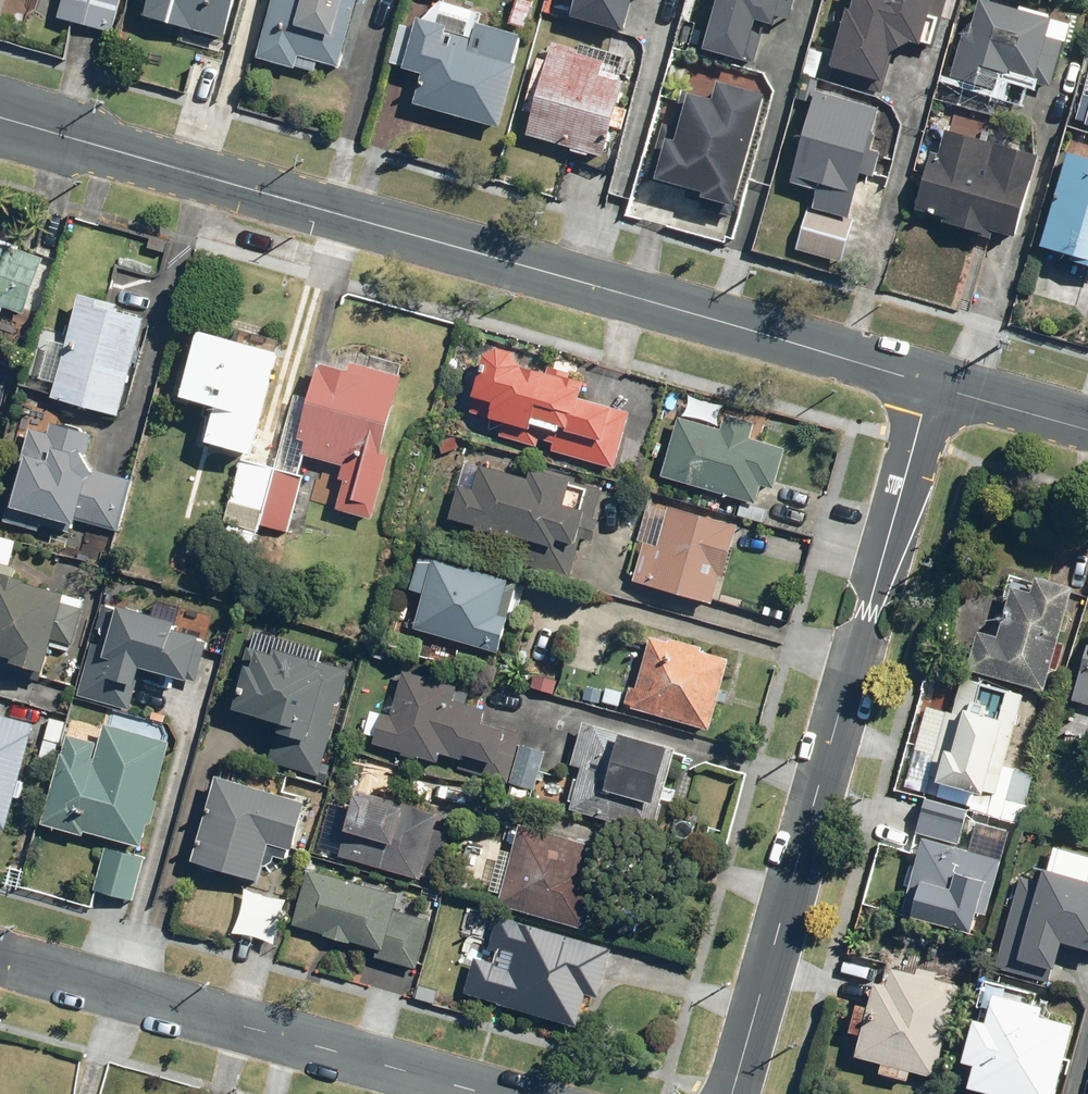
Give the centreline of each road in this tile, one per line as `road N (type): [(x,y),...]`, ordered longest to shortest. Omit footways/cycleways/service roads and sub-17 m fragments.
road 1 (residential): [(932,383),(0,115)]
road 2 (residential): [(734,1093),(932,383)]
road 3 (residential): [(0,959),(488,1093)]
road 4 (residential): [(1087,427),(932,383)]

